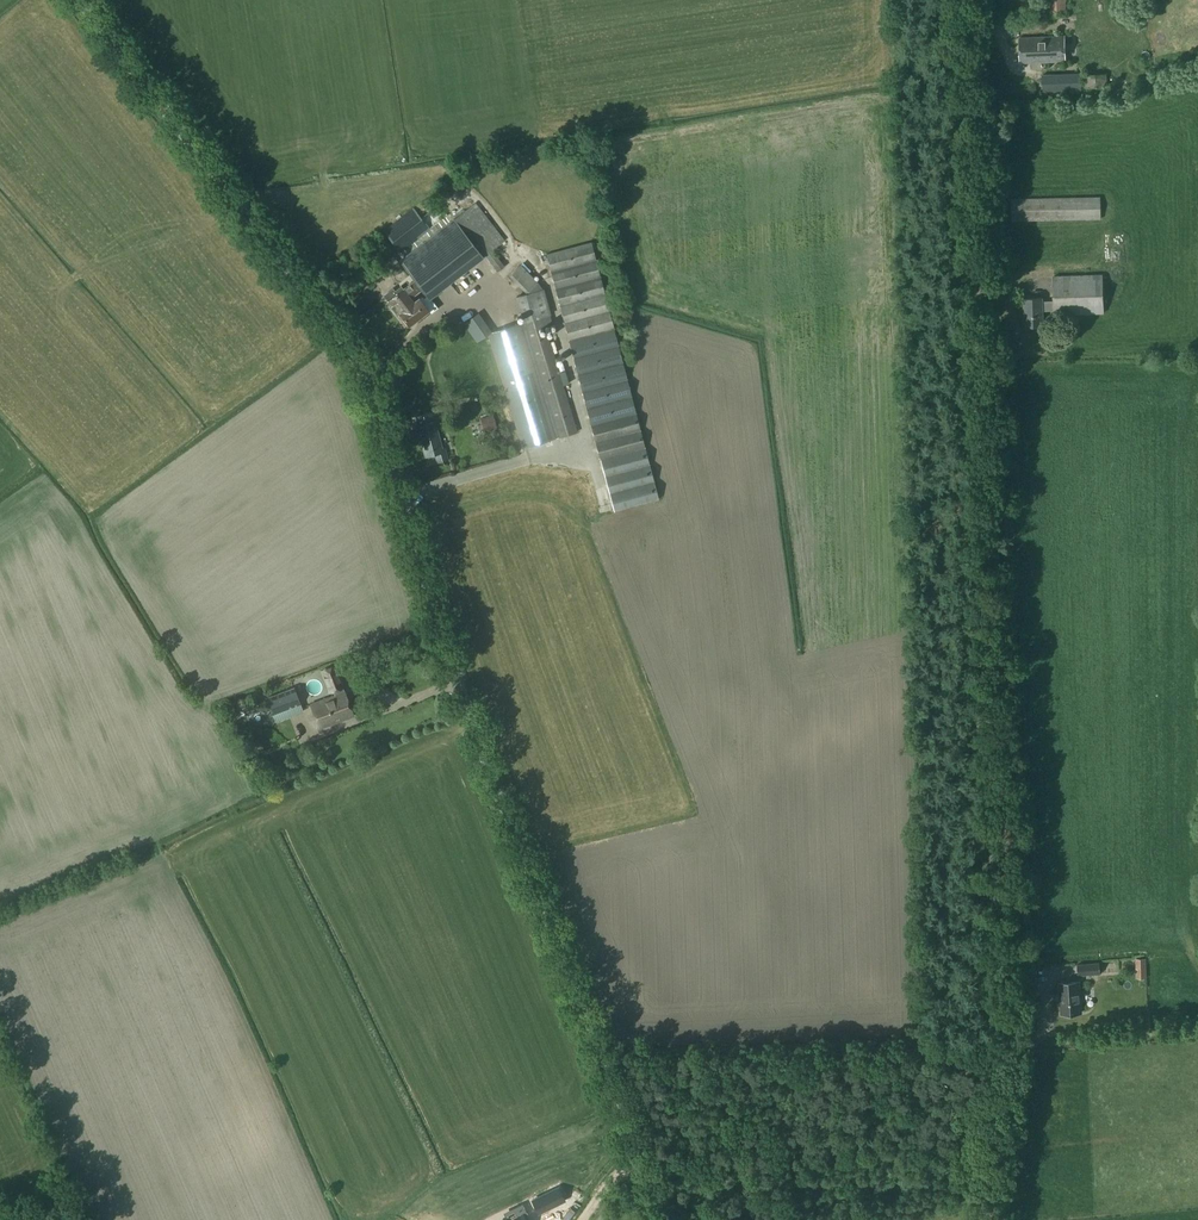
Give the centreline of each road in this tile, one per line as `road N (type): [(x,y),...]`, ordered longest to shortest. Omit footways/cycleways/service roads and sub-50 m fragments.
road 1 (tertiary): [(671,1219),(458,683),(364,376),(80,0)]
road 2 (unclassified): [(985,1219),(1000,1098),(959,0)]

